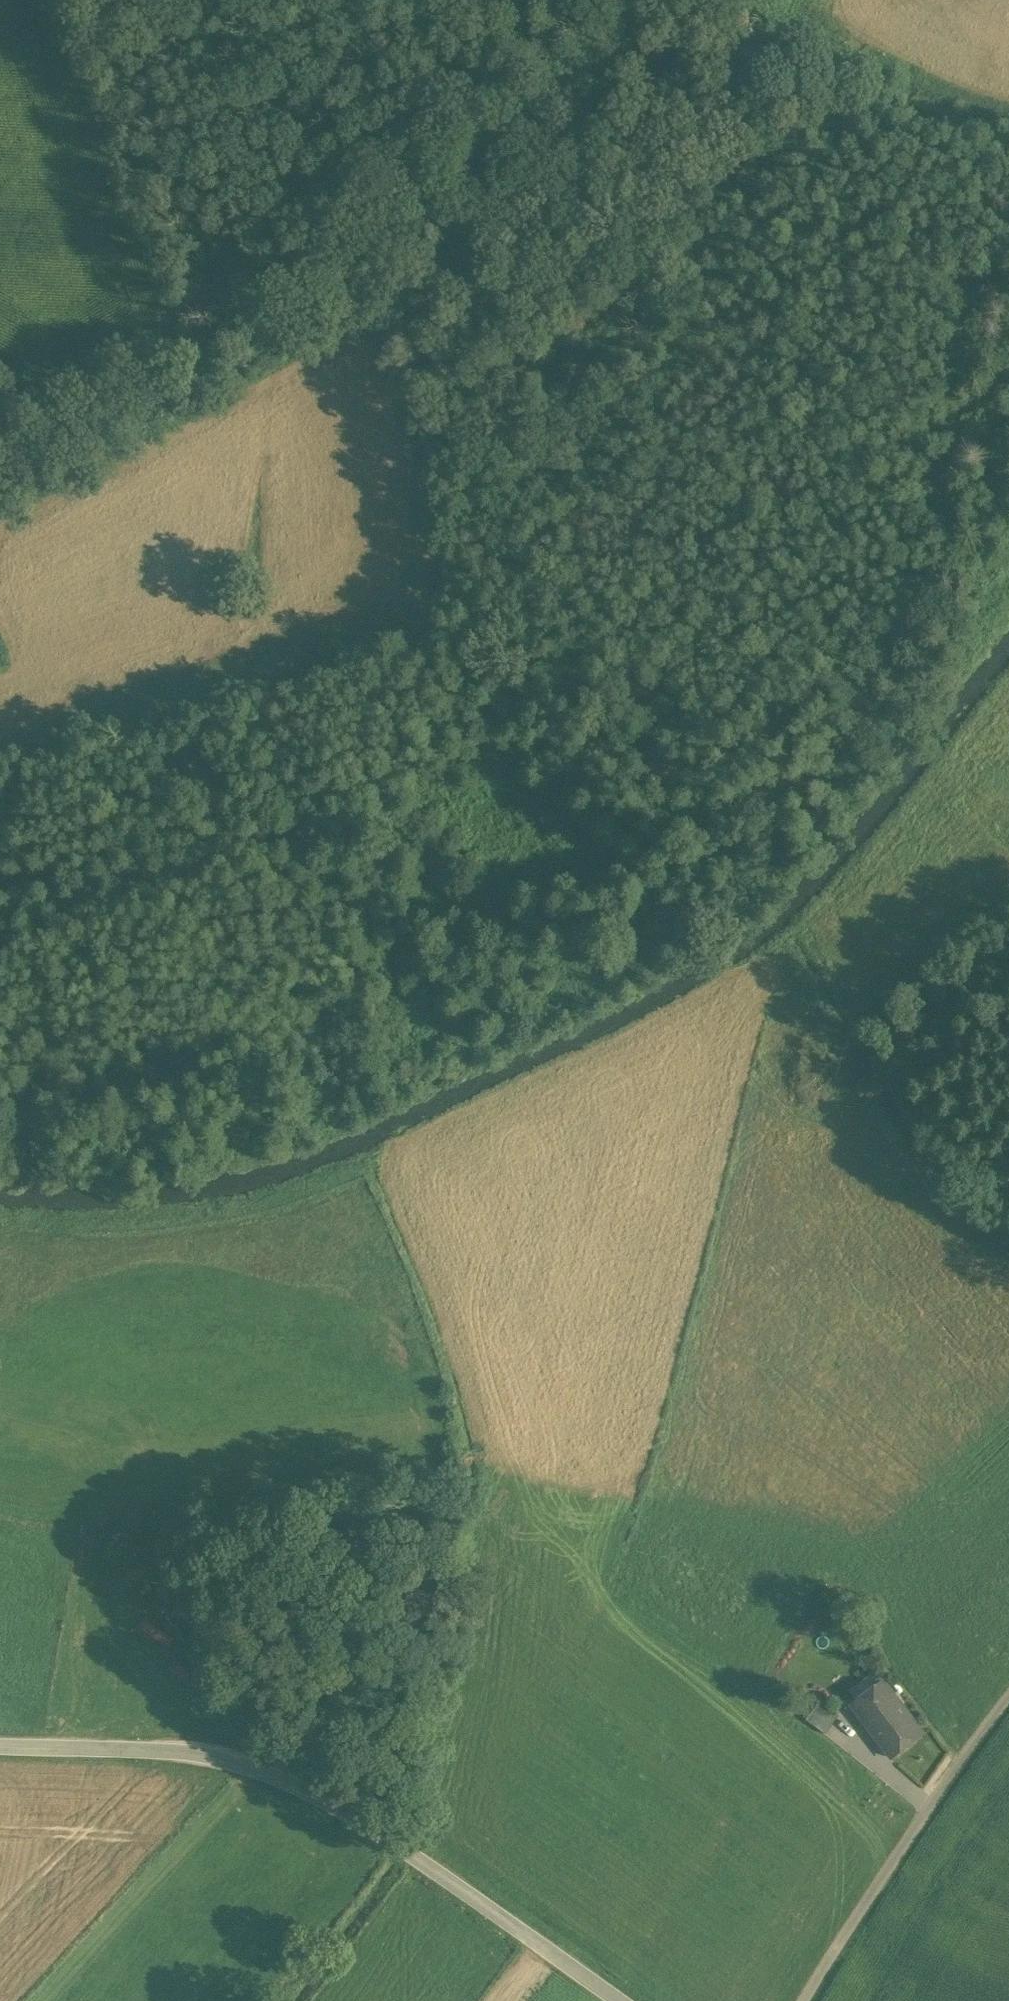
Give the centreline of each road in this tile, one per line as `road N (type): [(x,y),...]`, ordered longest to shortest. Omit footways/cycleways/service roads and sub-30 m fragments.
road 1 (tertiary): [(0,1744),(187,1748),(284,1777),(418,1857),(617,2000)]
road 2 (unclassified): [(807,2000),(931,1801),(1008,1698)]

